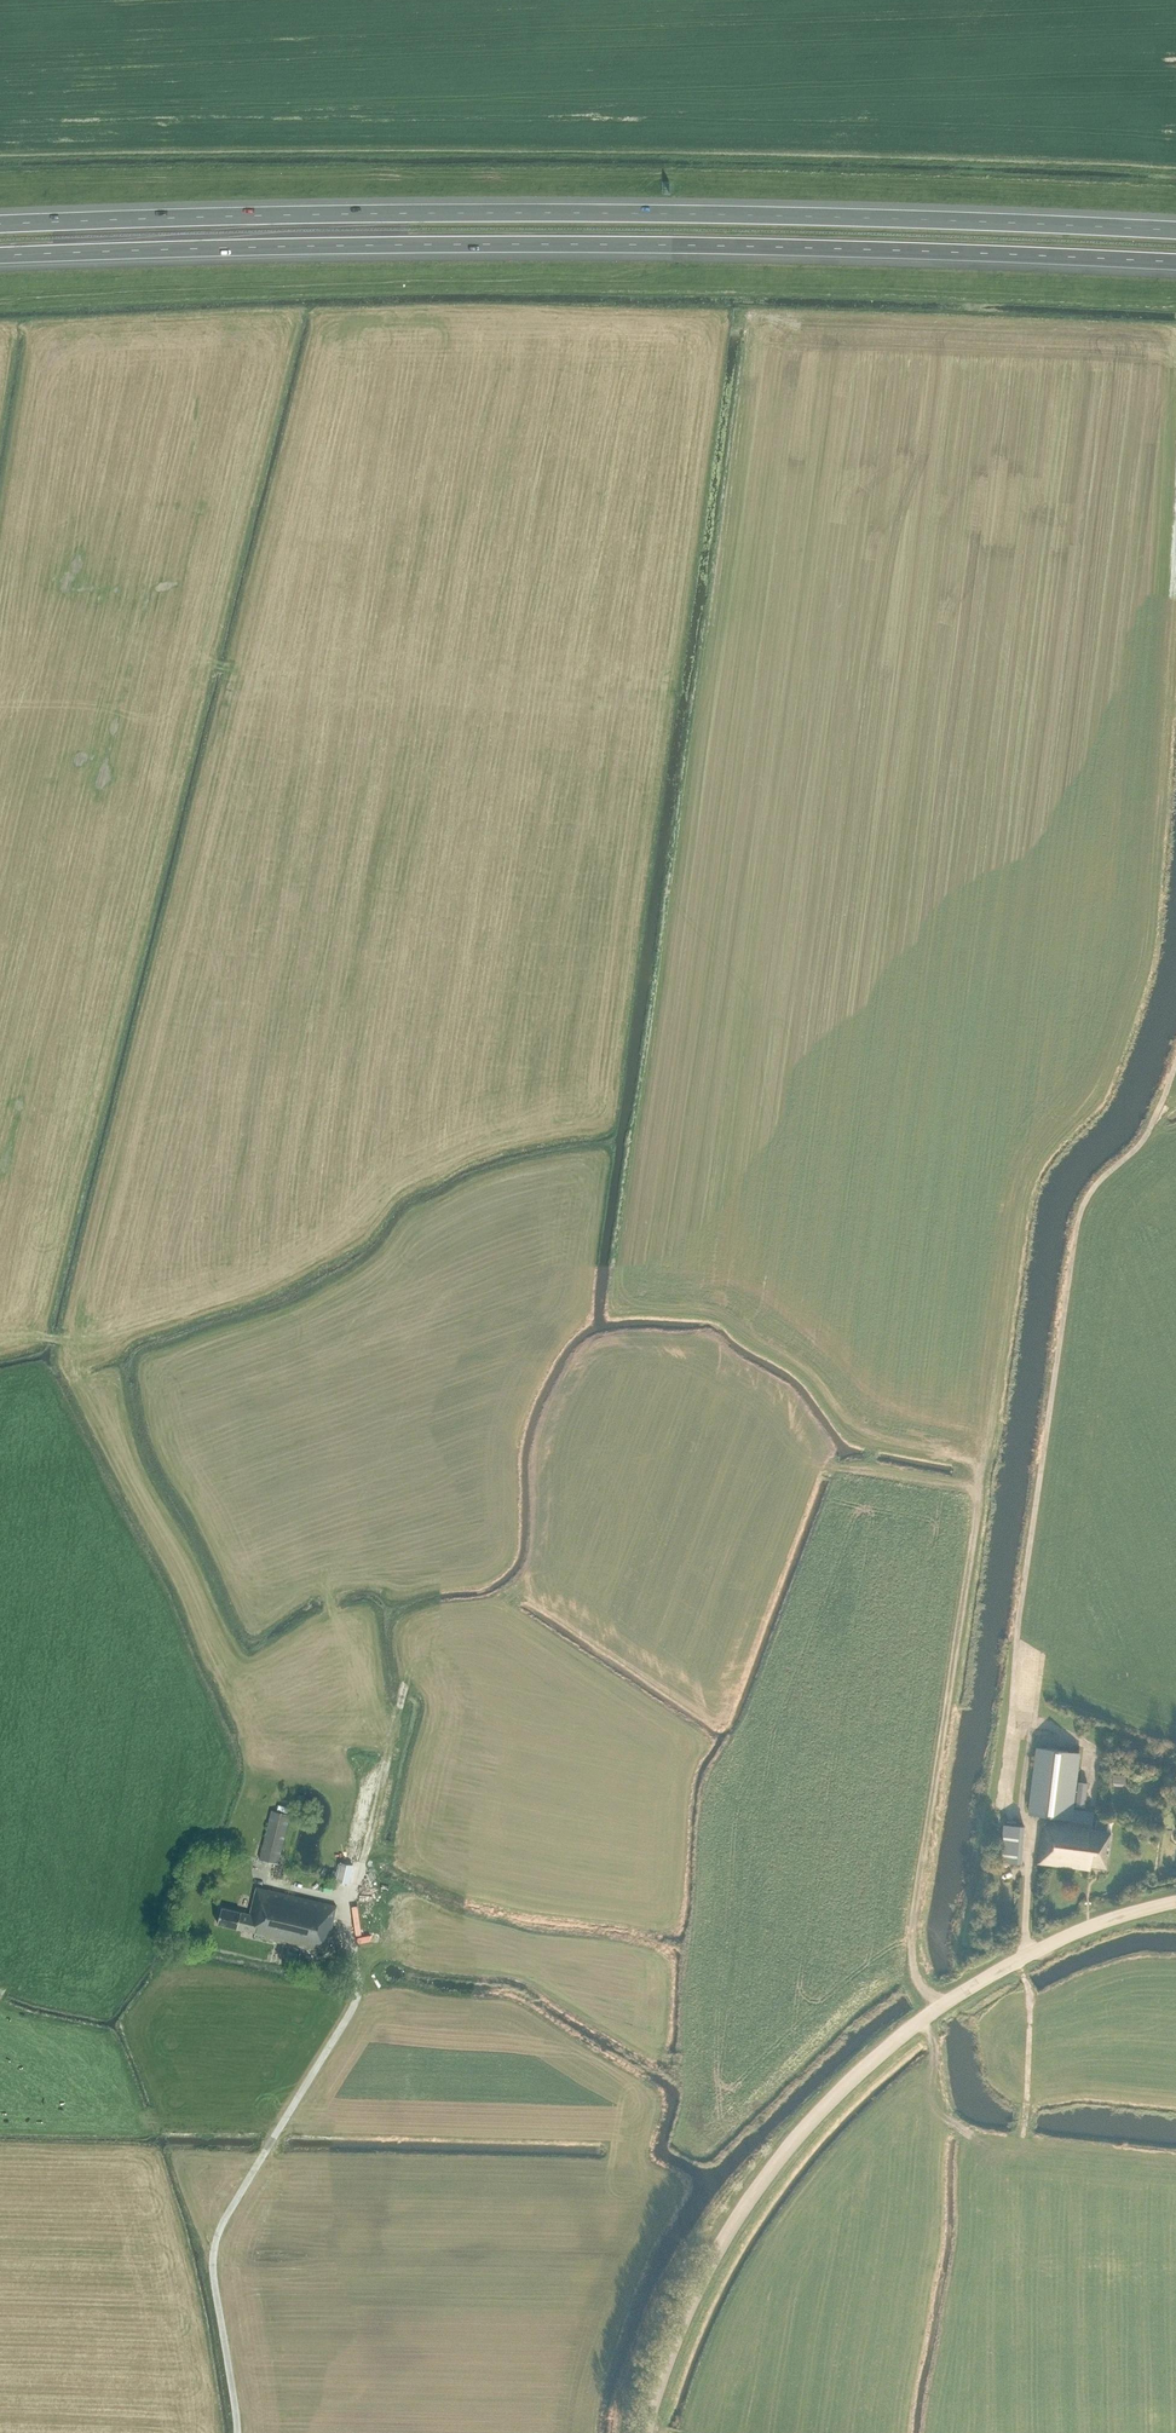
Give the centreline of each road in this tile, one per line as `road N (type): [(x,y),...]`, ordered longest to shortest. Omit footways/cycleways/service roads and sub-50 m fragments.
road 1 (motorway): [(0,255),(627,244),(1175,262)]
road 2 (motorway): [(1175,230),(601,213),(0,224)]
road 3 (track): [(1033,1826),(1004,1804),(1021,1597),(1075,1238),(1091,1192),(1148,1133),(1175,1056)]
road 4 (tertiary): [(644,2432),(714,2255),(824,2107),(899,2038),(977,1983),(1081,1929),(1175,1902)]
road 5 (track): [(941,2006),(915,1975),(913,1933),(981,1483)]
road 6 (track): [(347,1900),(405,1684)]
road 7 (track): [(1015,1961),(1030,1996),(1021,2138)]

